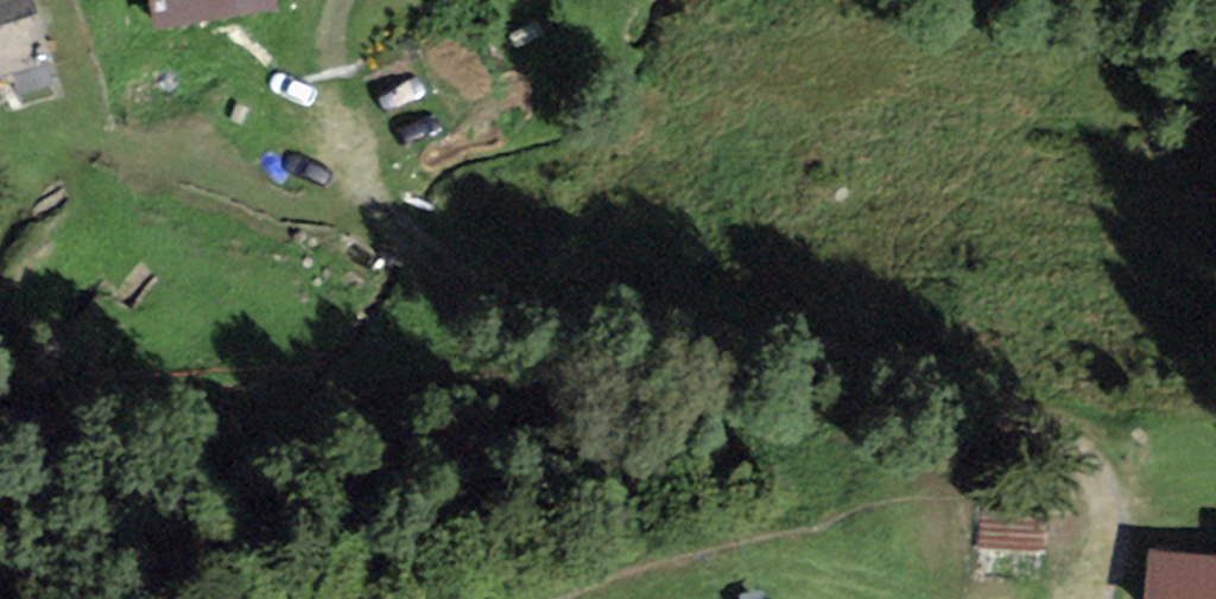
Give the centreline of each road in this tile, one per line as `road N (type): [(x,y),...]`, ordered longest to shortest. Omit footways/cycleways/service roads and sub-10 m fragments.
road 1 (track): [(1091,598),(1115,548),(1106,503),(1059,446),(862,364),(620,344),(436,276),(353,145)]
road 2 (track): [(0,399),(758,356)]

